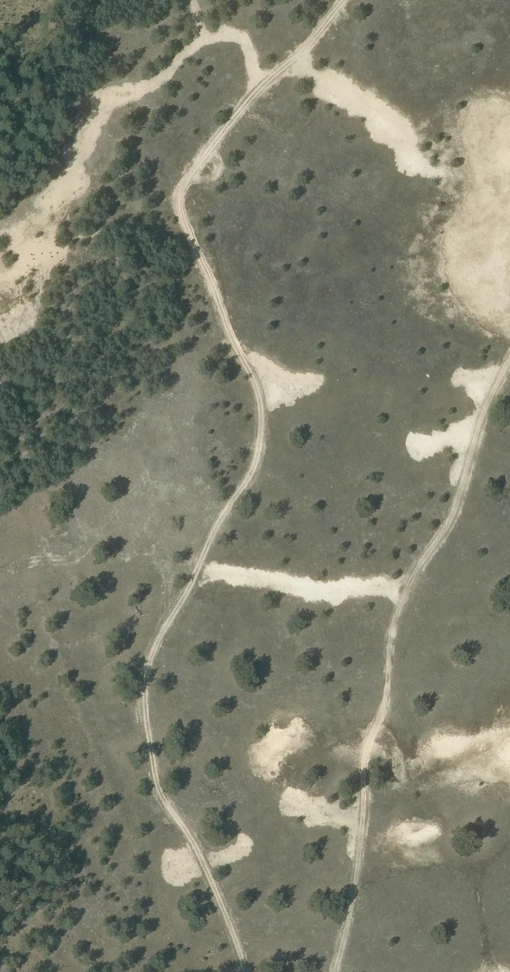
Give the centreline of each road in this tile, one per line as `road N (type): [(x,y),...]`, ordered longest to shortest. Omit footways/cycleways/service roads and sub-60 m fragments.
road 1 (track): [(241,971),(205,871),(157,788),(139,710),(141,680),(201,544),(256,473),(261,453),(263,394),(231,348),(178,194),(253,95),(301,54),(345,0)]

